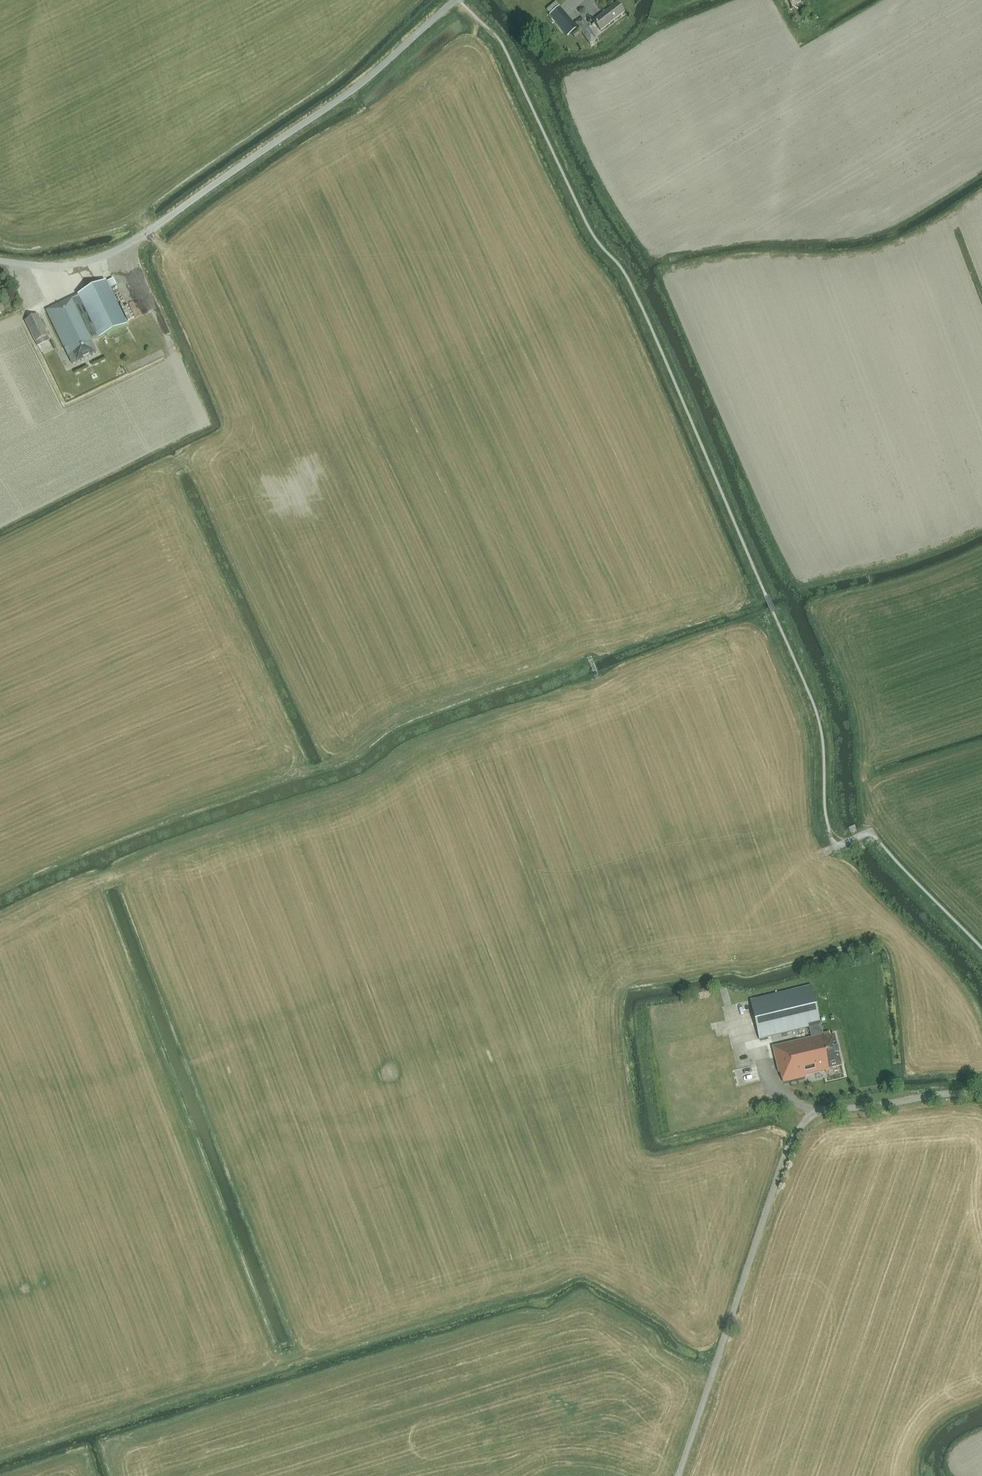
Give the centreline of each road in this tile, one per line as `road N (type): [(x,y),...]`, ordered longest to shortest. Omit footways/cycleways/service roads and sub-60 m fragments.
road 1 (unclassified): [(678,1475),(801,1126),(823,1110),(981,1096)]
road 2 (unclassified): [(0,261),(80,263),(131,243),(343,97),(455,0)]
road 3 (track): [(900,0),(816,48),(787,15)]

